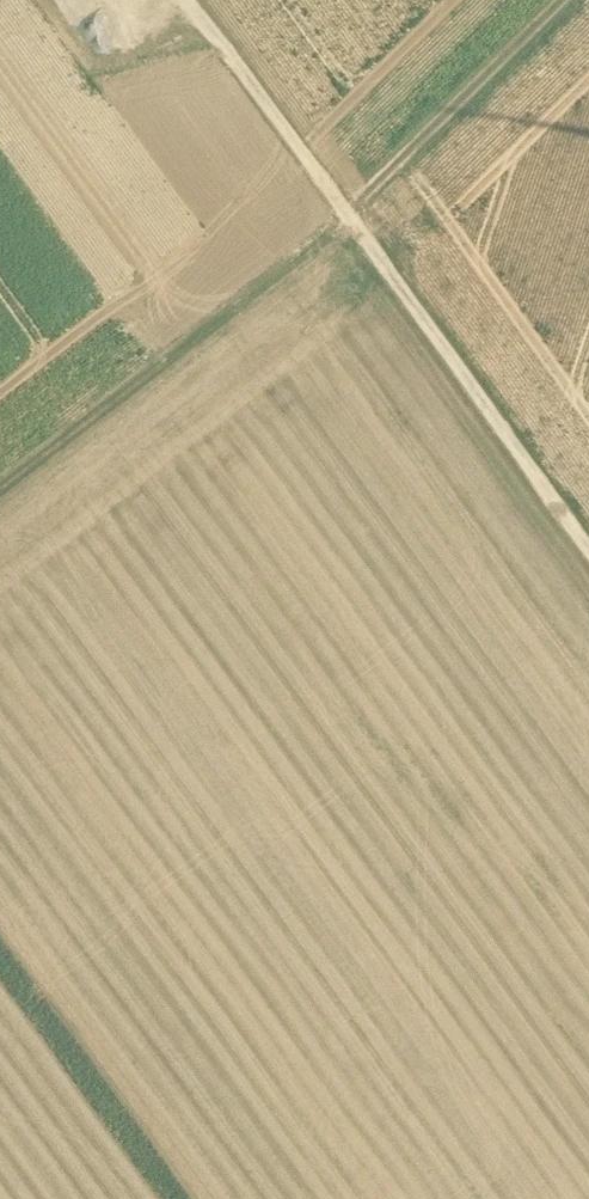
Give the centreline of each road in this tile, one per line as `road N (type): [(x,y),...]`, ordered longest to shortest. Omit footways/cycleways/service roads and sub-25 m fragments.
road 1 (track): [(0,495),(355,223)]
road 2 (track): [(349,215),(563,0)]

